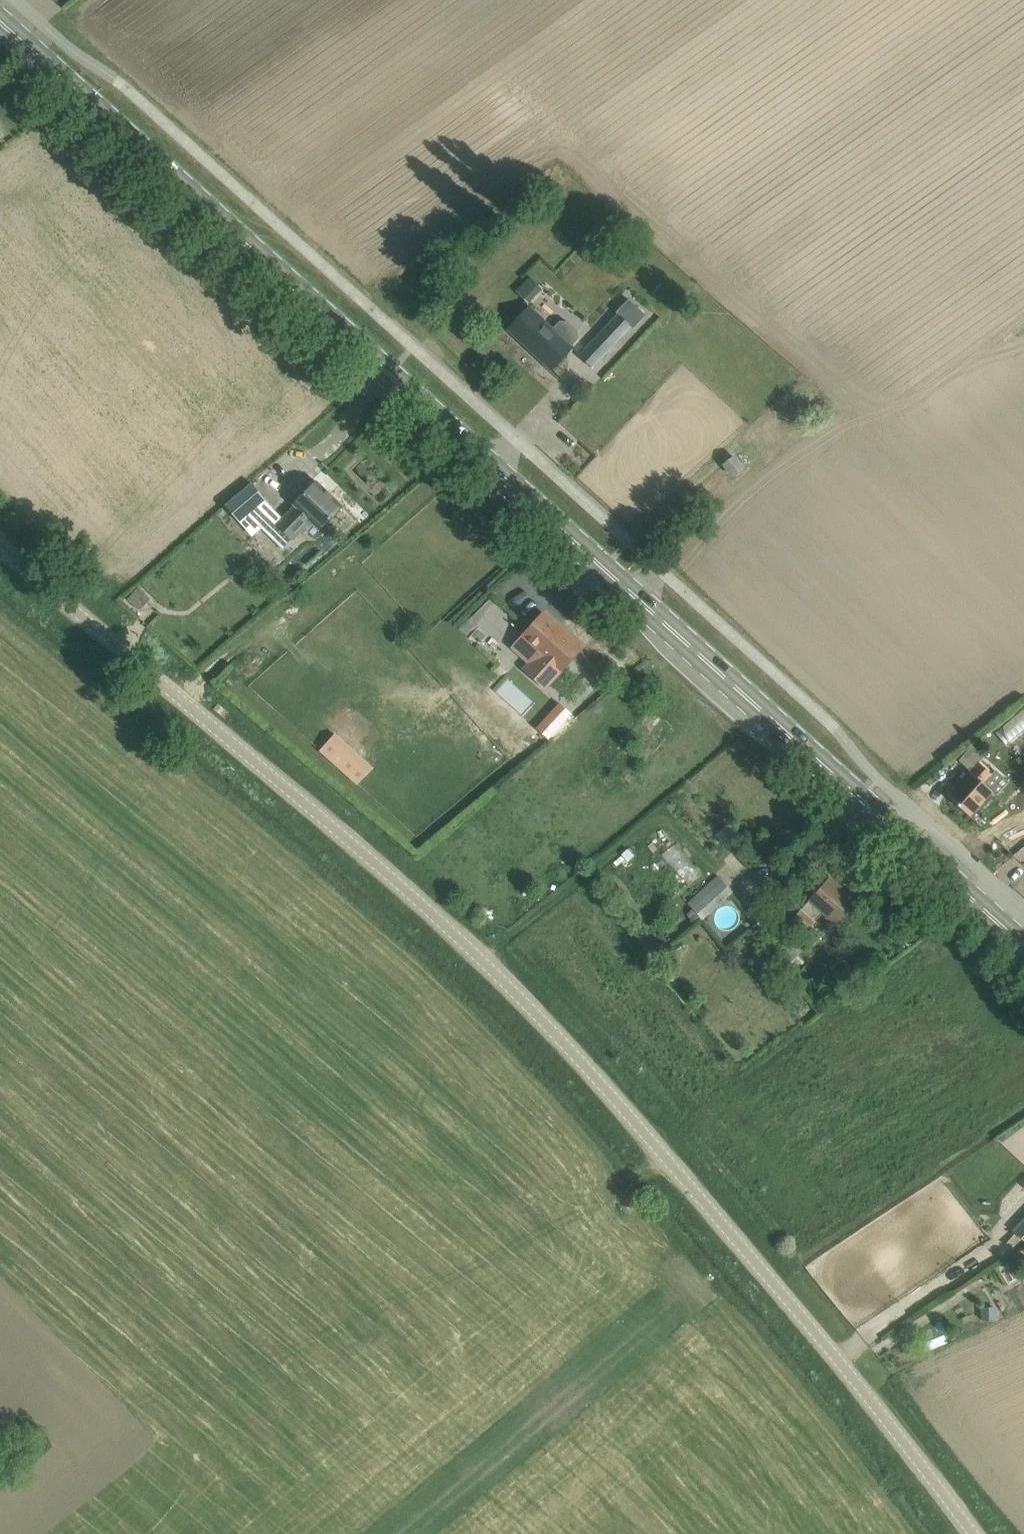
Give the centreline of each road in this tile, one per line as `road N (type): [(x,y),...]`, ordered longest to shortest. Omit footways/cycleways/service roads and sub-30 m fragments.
road 1 (unclassified): [(974,1533),(720,1218),(508,984),(0,542)]
road 2 (primary): [(1023,936),(0,19)]

